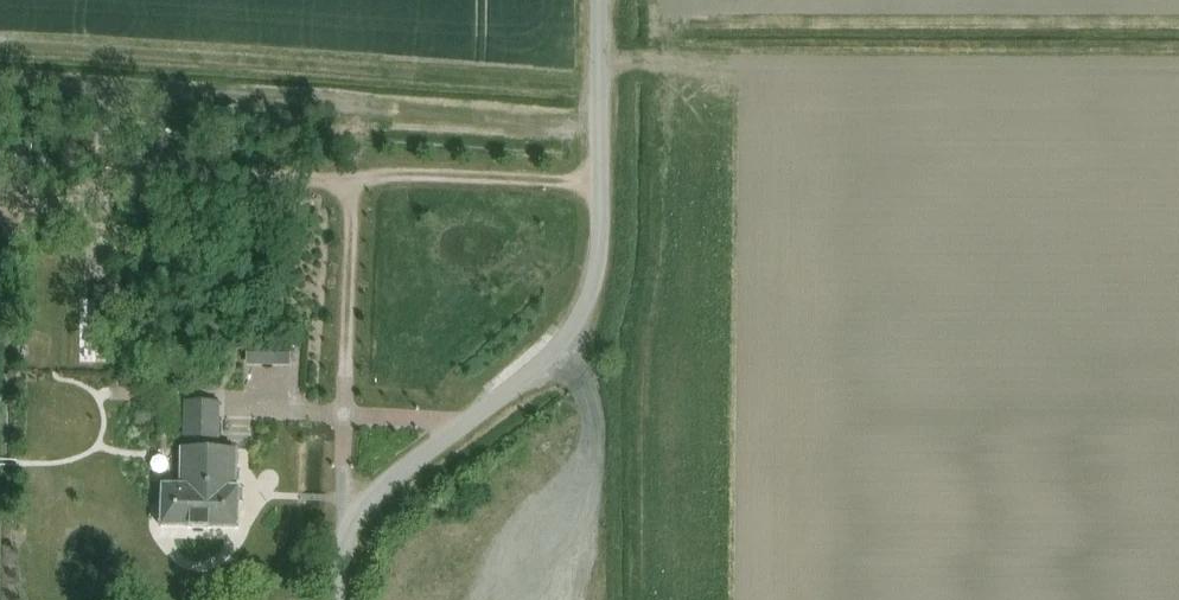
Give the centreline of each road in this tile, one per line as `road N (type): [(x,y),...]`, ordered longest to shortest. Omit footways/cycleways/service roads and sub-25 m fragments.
road 1 (unclassified): [(337,599),(353,525),(388,484),(543,367),(586,310),(602,241),(602,0)]

